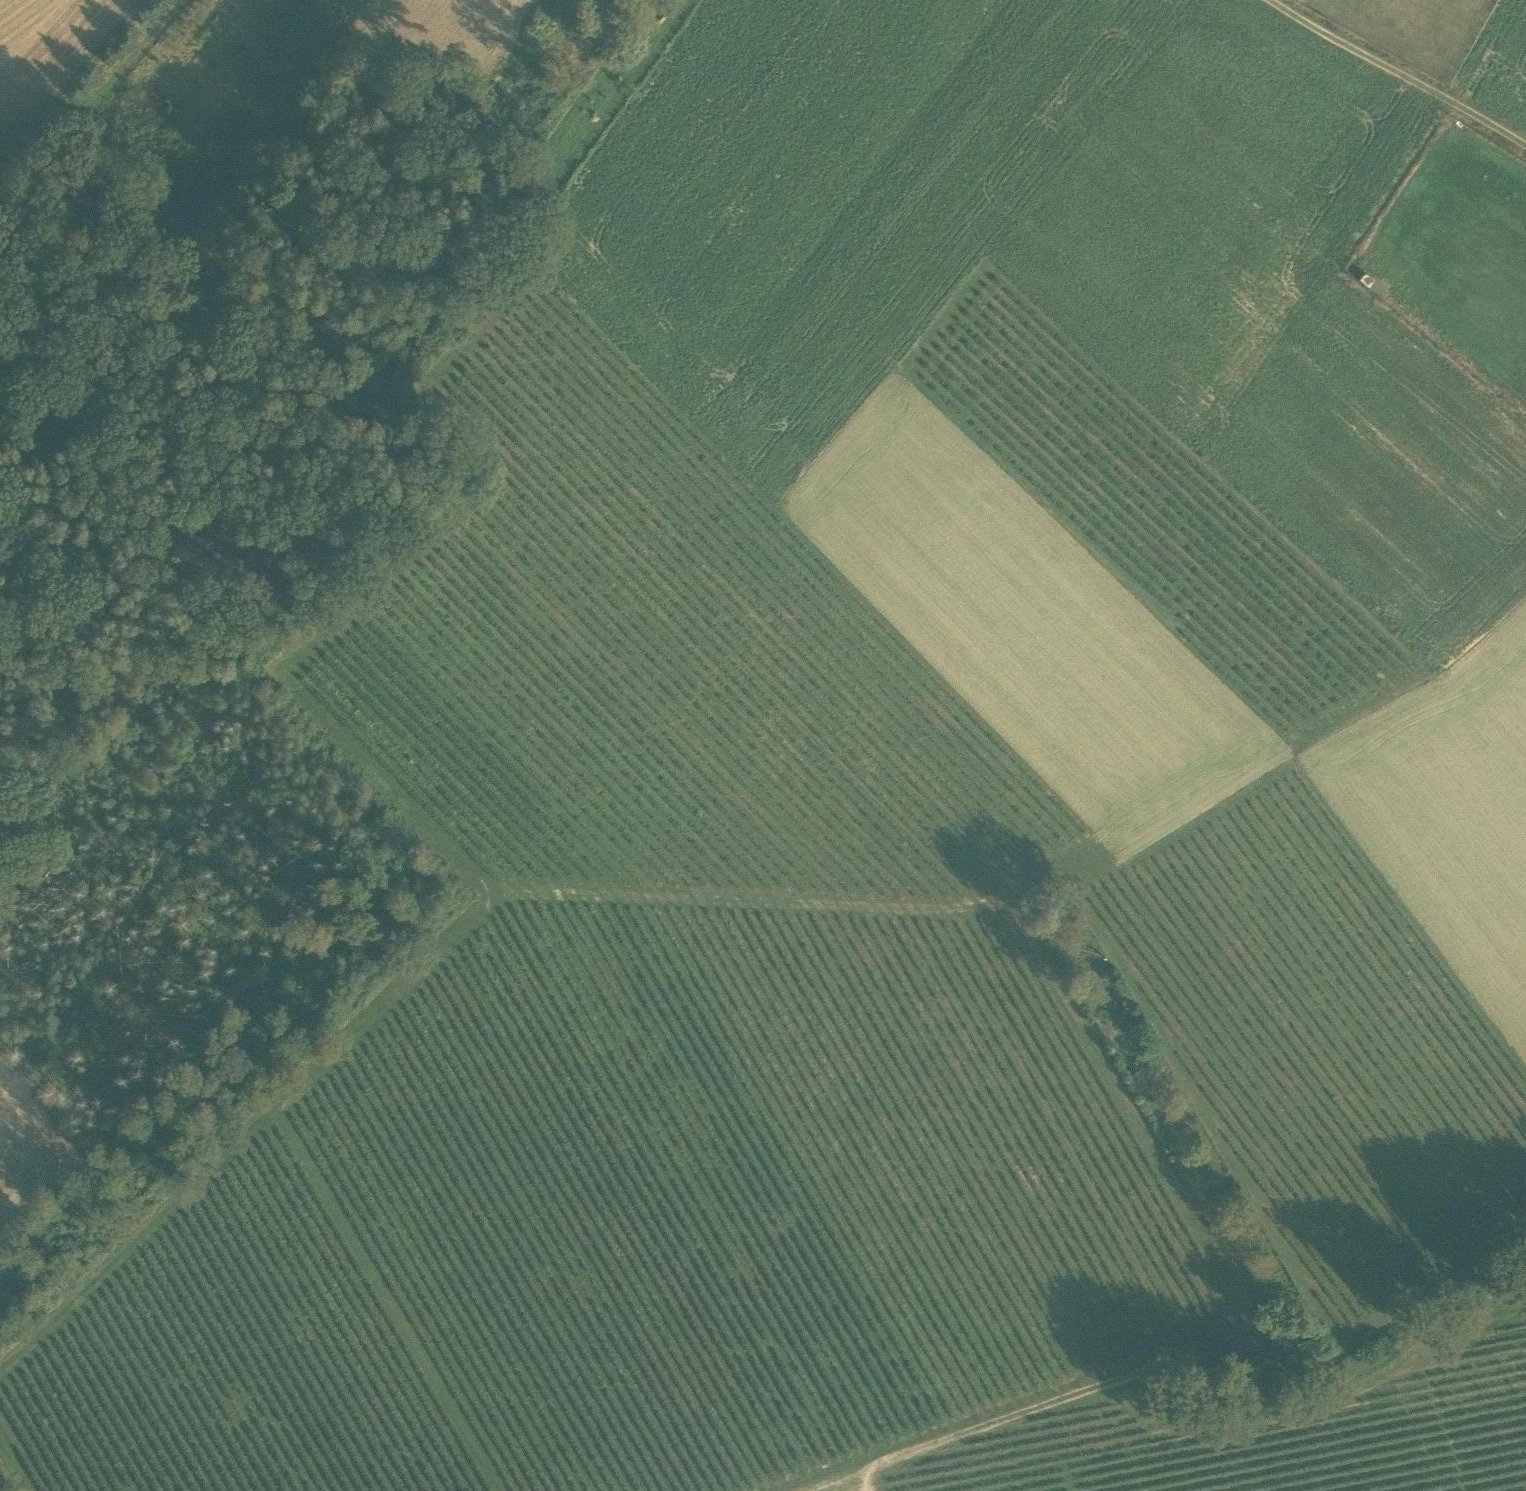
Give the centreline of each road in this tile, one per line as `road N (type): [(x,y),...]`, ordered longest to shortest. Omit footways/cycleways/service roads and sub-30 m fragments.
road 1 (track): [(788,1490),(1111,1376),(1322,1364),(1525,1228)]
road 2 (track): [(1525,623),(1470,665),(1272,768),(1174,837),(1062,896)]
road 3 (track): [(1525,141),(1282,0)]
road 4 (track): [(0,180),(163,0)]

